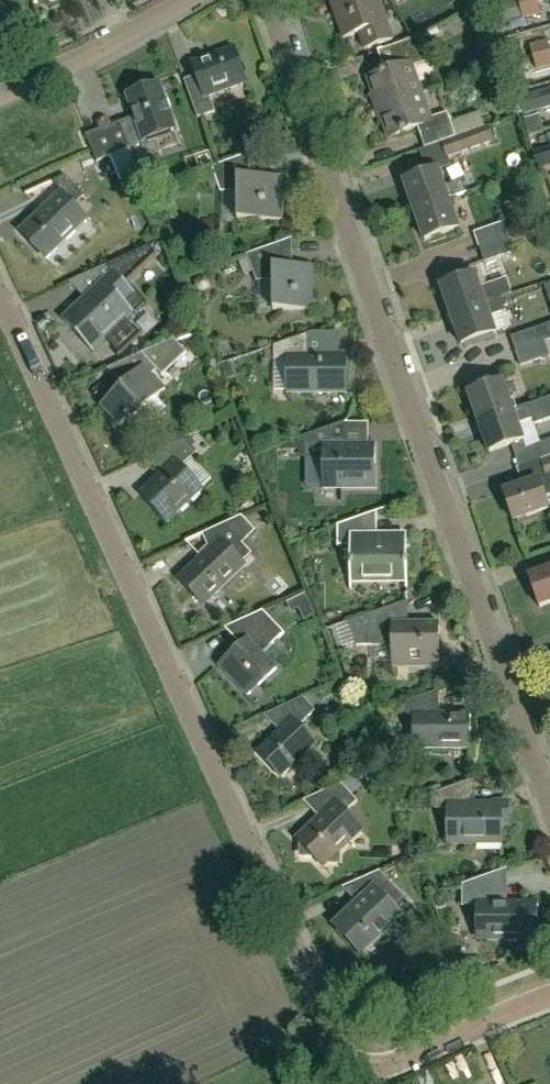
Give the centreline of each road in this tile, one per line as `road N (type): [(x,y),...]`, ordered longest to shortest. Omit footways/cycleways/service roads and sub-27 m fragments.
road 1 (residential): [(366,1067),(338,1043),(0,289)]
road 2 (residential): [(549,803),(267,0)]
road 3 (residential): [(0,100),(195,0)]
road 4 (residential): [(366,1067),(549,995)]

